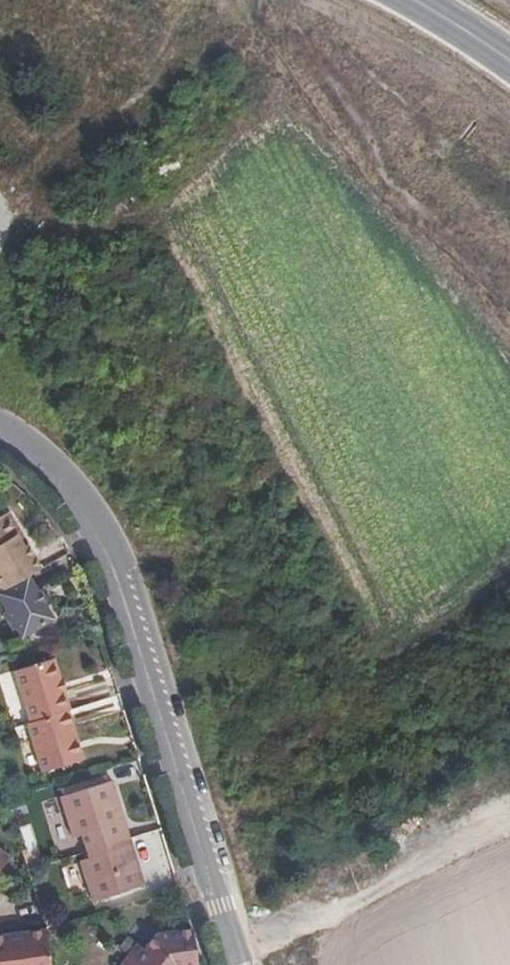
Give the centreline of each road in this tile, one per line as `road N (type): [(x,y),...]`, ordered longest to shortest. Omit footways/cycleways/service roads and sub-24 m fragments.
road 1 (unclassified): [(239,964),(124,596),(101,544),(37,469),(0,441)]

